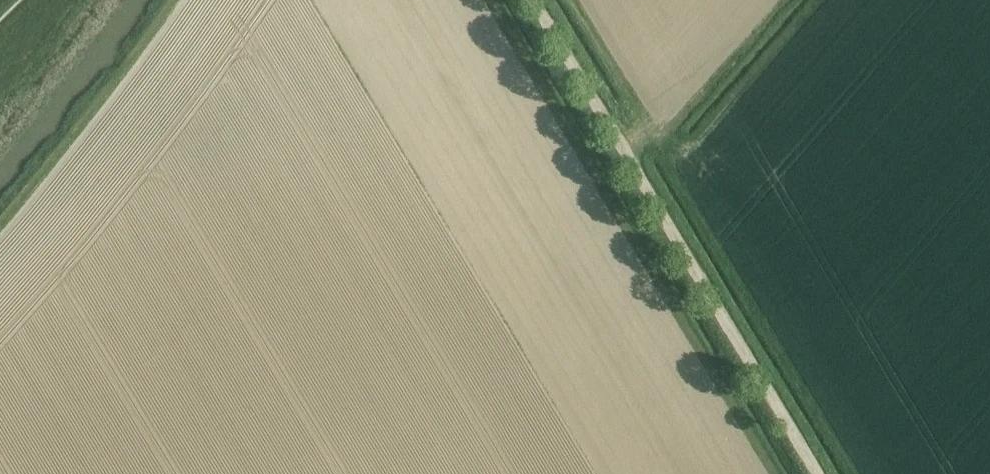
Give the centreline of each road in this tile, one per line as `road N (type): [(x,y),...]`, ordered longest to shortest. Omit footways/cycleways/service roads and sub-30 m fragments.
road 1 (track): [(814,473),(530,0)]

